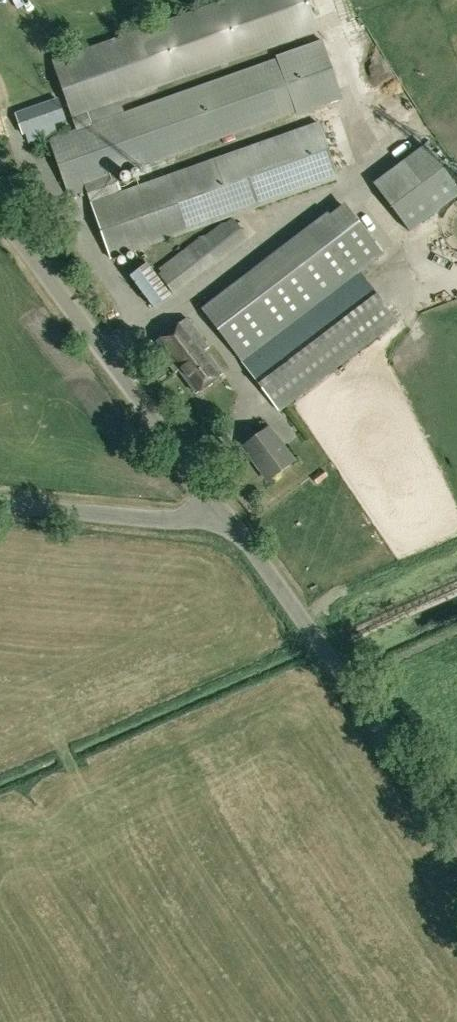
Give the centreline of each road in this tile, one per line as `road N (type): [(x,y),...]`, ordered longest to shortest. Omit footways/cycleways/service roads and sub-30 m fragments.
road 1 (unclassified): [(456,842),(226,515)]
road 2 (unclassified): [(226,515),(0,211)]
road 3 (unclassified): [(0,506),(166,520),(226,515)]

